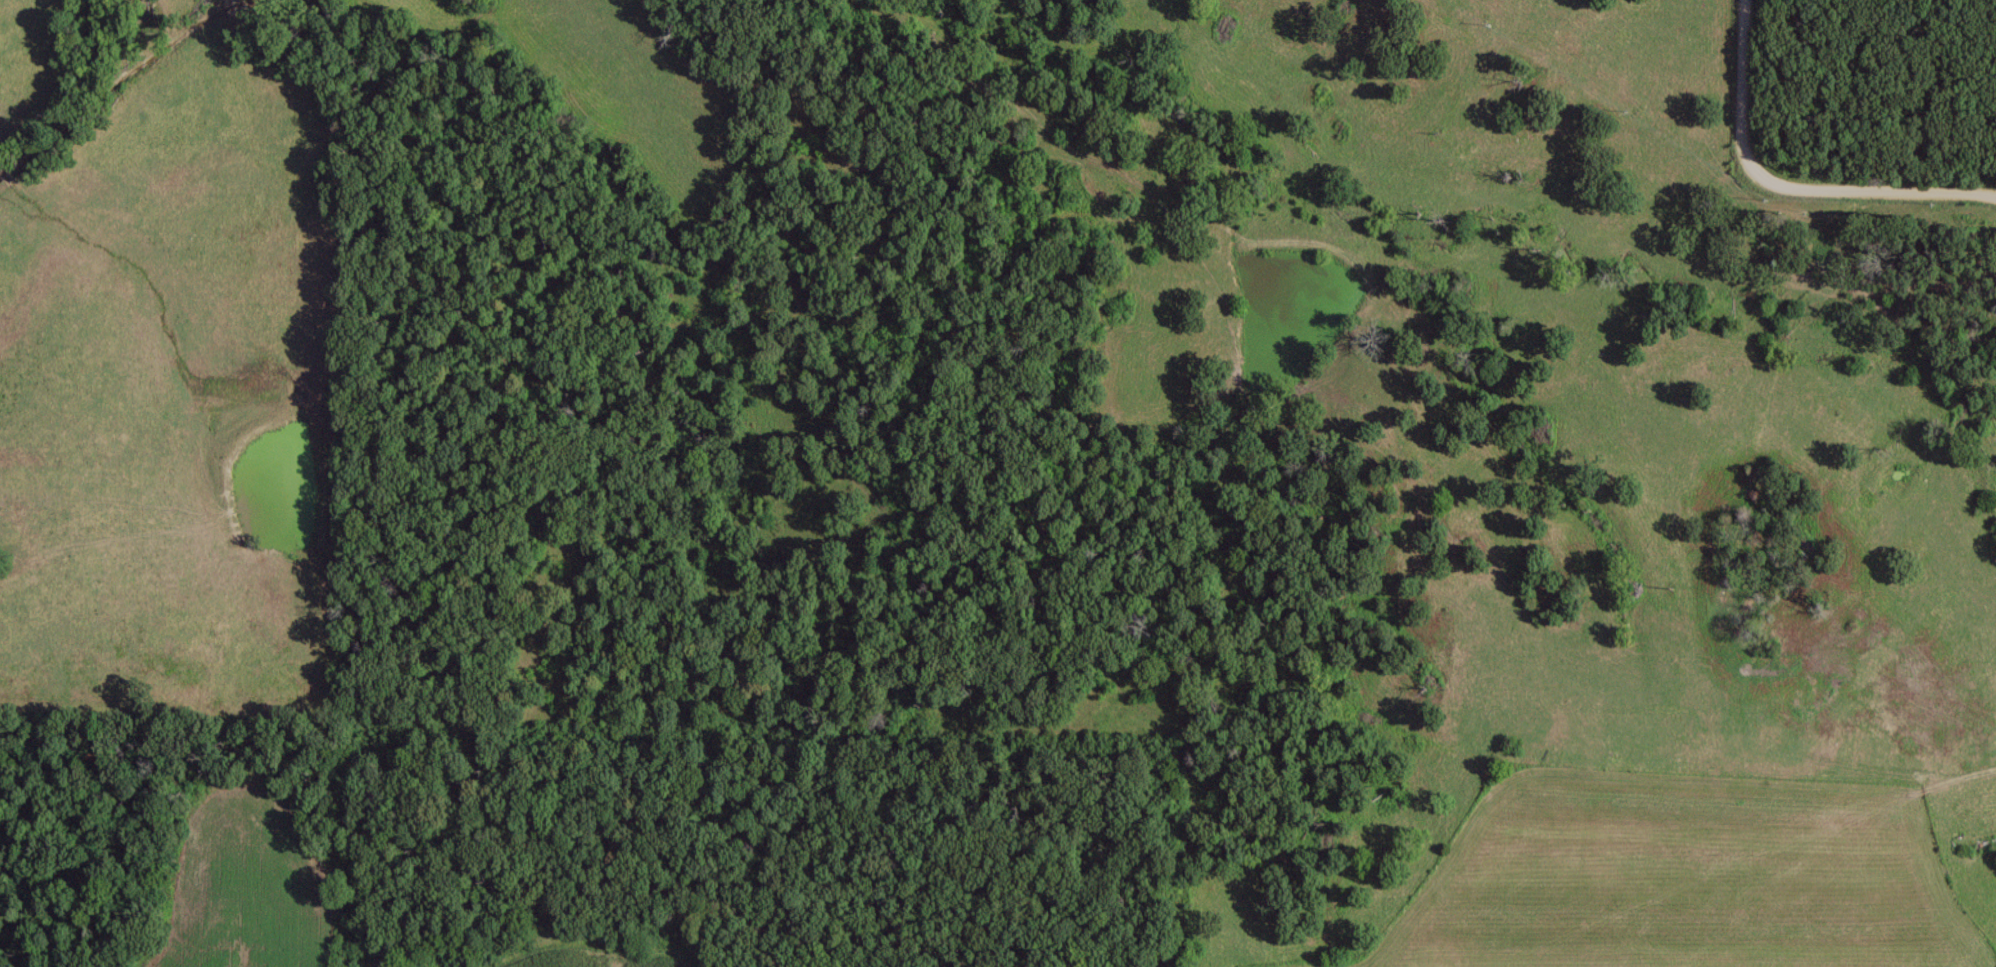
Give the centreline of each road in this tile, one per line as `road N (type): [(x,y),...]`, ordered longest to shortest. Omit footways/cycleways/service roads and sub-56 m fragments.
road 1 (residential): [(1995,198),(1772,183),(1739,142),(1740,0)]

